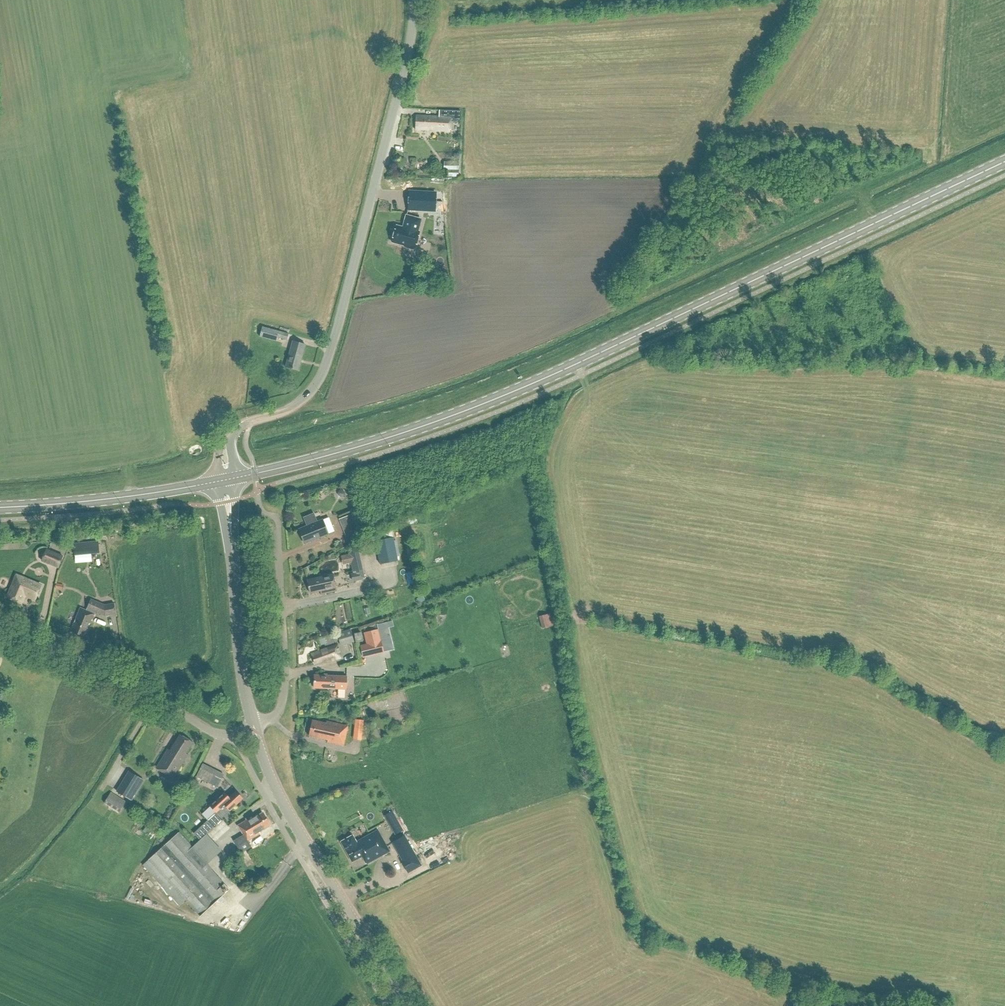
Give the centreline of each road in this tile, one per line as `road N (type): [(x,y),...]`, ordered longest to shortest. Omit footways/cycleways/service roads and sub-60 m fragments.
road 1 (secondary): [(235,478),(493,400),(1004,161)]
road 2 (tertiary): [(225,444),(240,425),(293,406),(321,376),(397,101),(413,0)]
road 3 (tertiary): [(407,1005),(283,801),(254,724)]
road 4 (unclassified): [(254,724),(216,734),(140,691),(0,631)]
road 5 (secondary): [(215,482),(0,507)]
road 6 (unclassified): [(254,724),(277,712),(284,689),(279,527)]
road 7 (tertiary): [(254,724),(231,535)]

